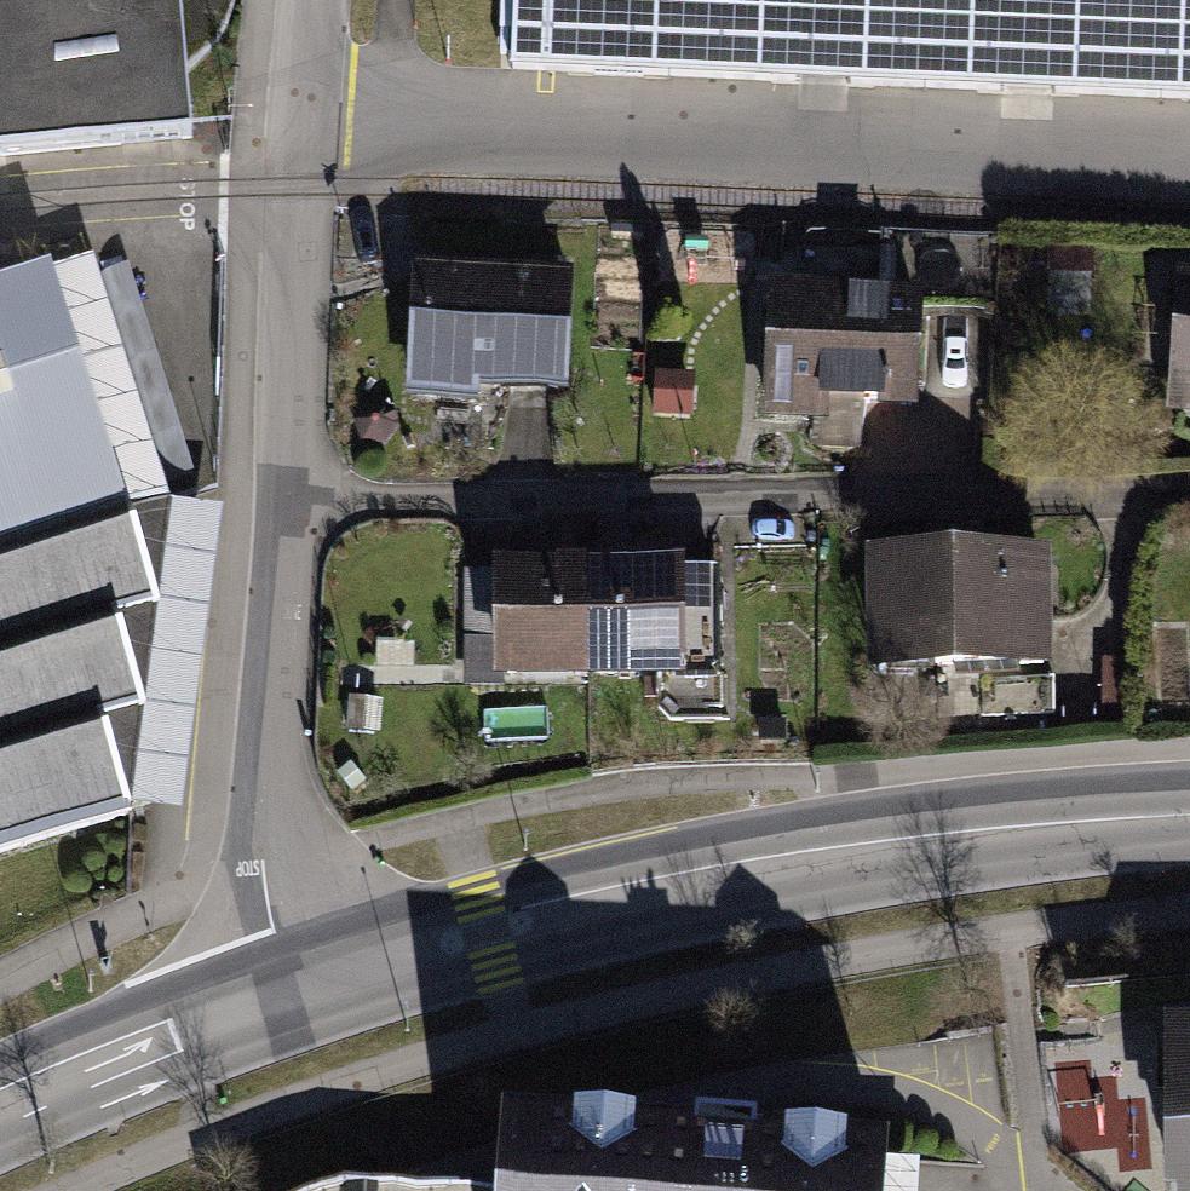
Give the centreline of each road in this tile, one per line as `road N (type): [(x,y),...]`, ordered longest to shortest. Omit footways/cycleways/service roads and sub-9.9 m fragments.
road 1 (secondary): [(288,994),(485,935),(715,880),(966,838),(1189,814)]
road 2 (residential): [(288,500),(1189,483)]
road 3 (residential): [(309,0),(288,500)]
road 4 (residential): [(288,500),(267,874),(288,994)]
road 5 (secondary): [(0,1111),(288,994)]

